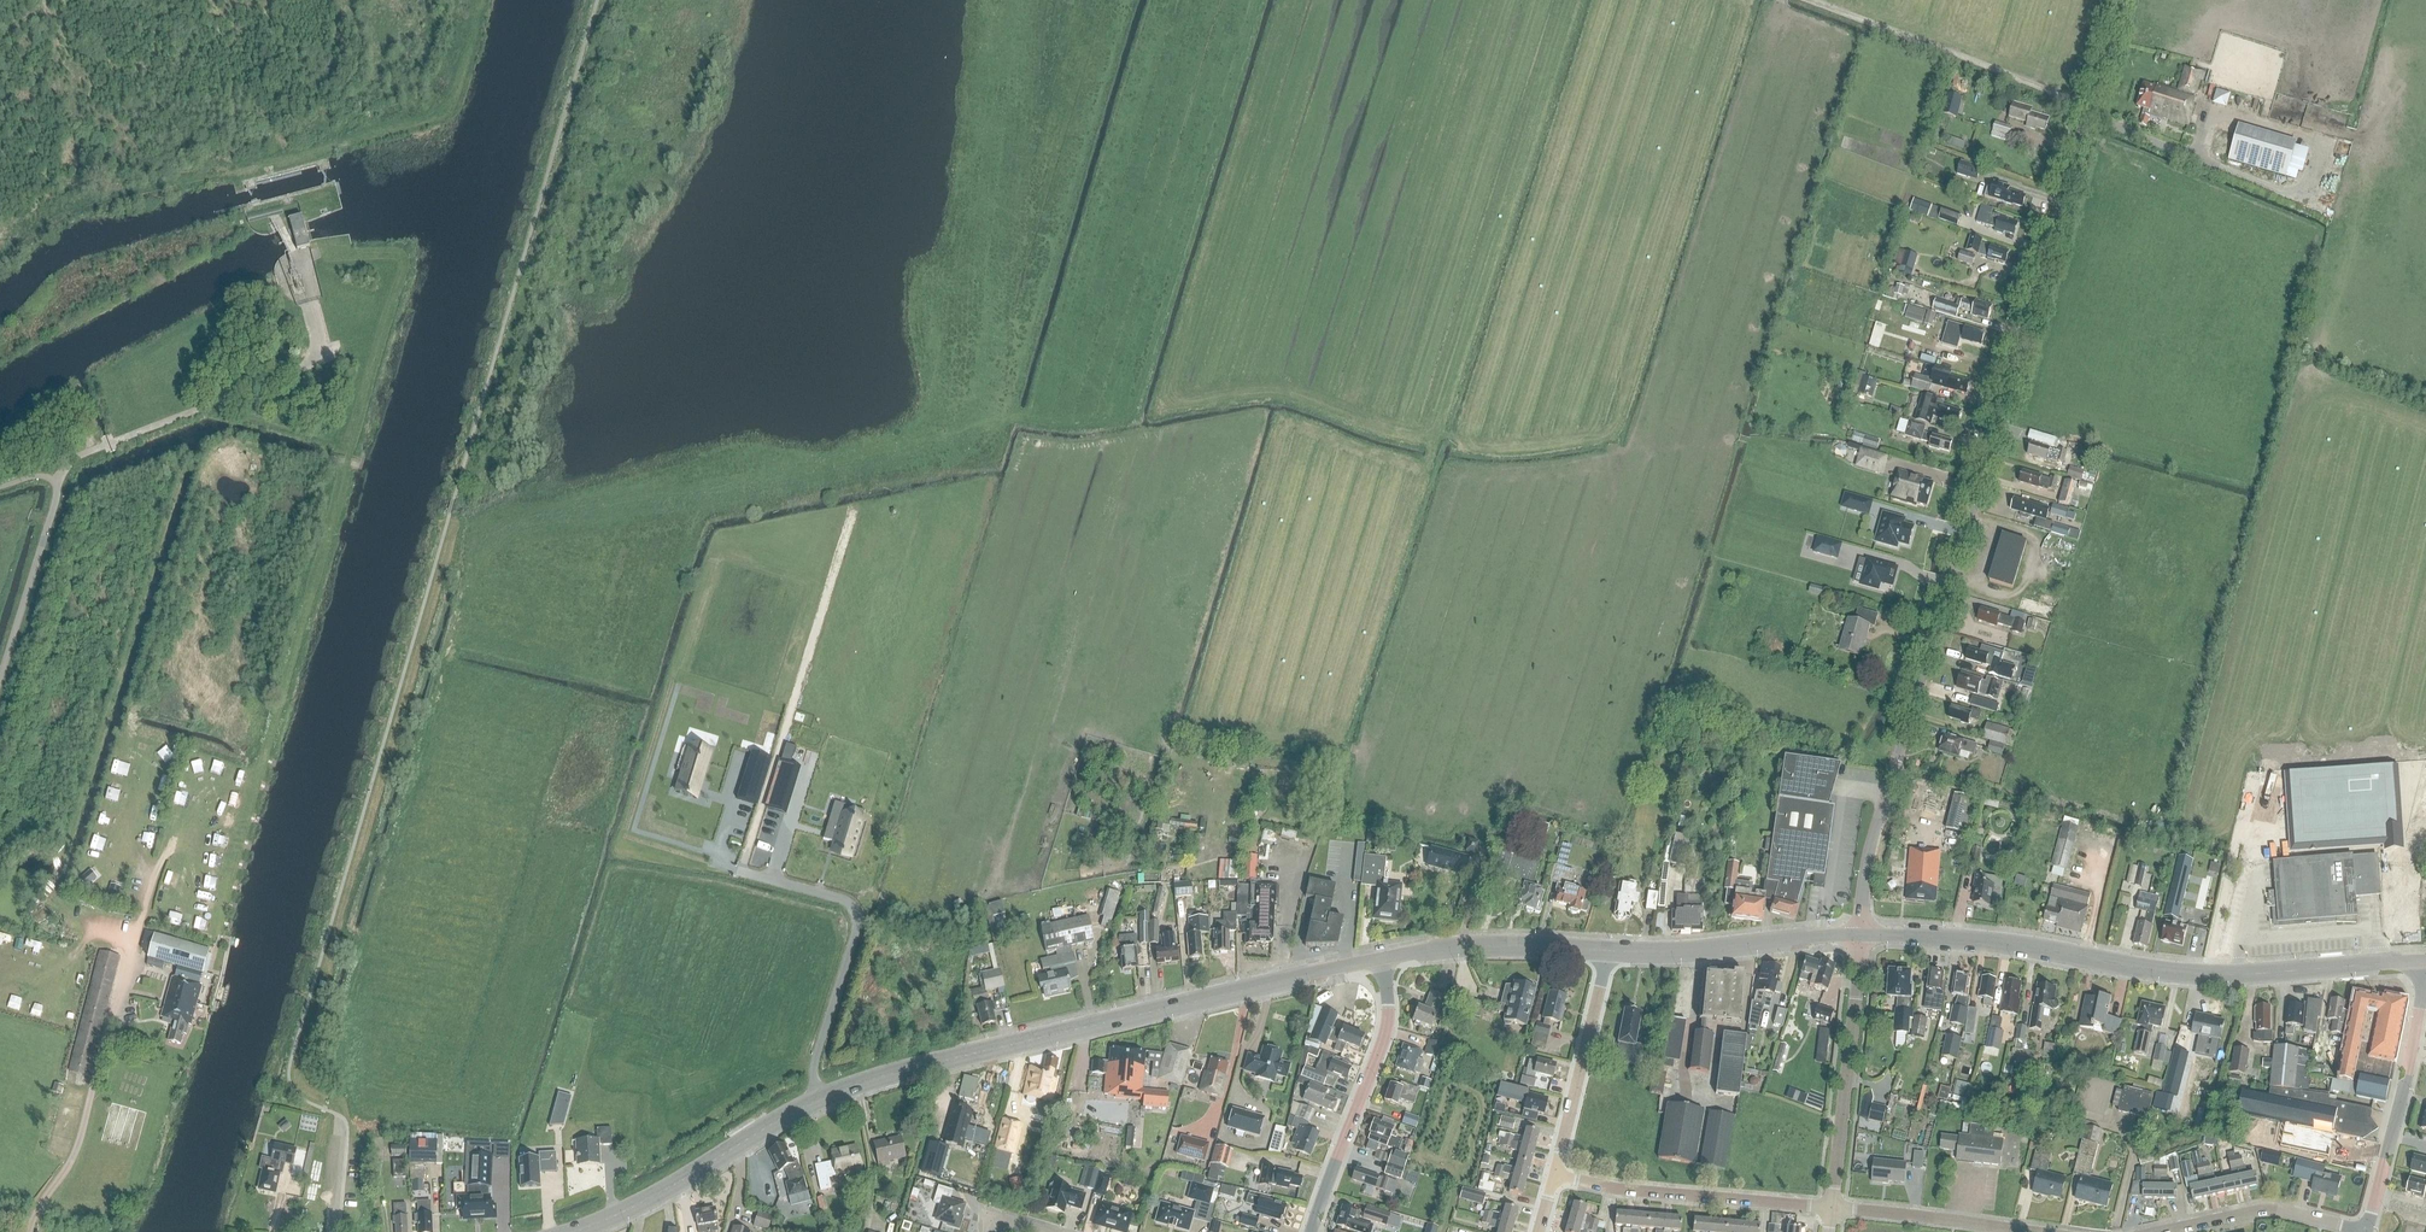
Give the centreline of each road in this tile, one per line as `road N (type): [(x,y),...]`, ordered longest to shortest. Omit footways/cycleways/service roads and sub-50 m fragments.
road 1 (tertiary): [(1861,935),(1866,868),(1915,684),(2122,0)]
road 2 (tertiary): [(1383,957),(872,1078),(798,1108),(571,1231)]
road 3 (tertiary): [(2425,961),(2189,974),(2007,944),(1861,935)]
road 4 (track): [(741,872),(851,517)]
road 5 (residential): [(1312,1231),(1387,1036),(1383,957)]
road 6 (residential): [(1831,1207),(1614,1187),(1555,1171)]
road 7 (residential): [(1831,1207),(1861,935)]
road 8 (tertiary): [(2366,1231),(2425,969)]
road 9 (tertiary): [(1861,935),(1608,950)]
road 10 (residential): [(1555,1171),(1608,950)]
road 11 (tertiary): [(1608,950),(1511,946),(1383,957)]
road 12 (residential): [(2366,1231),(2265,1208),(2152,1231)]
road 13 (residential): [(2033,1231),(1831,1207)]

